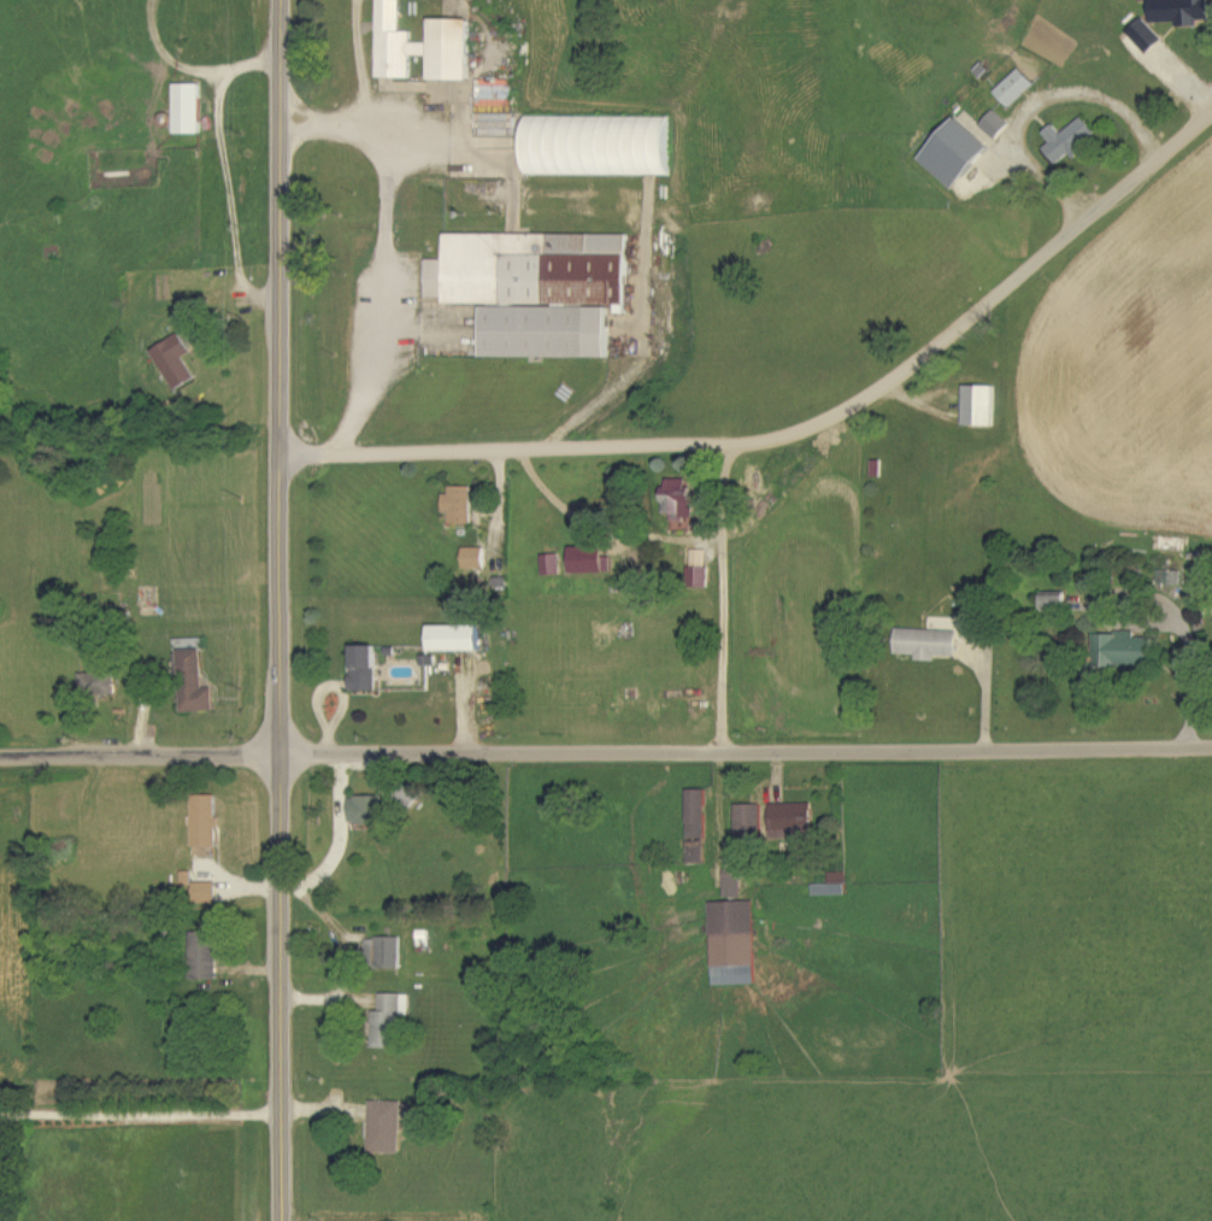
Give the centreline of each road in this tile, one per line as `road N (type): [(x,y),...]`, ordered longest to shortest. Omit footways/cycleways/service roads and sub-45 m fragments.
road 1 (secondary): [(279,1220),(275,0)]
road 2 (residential): [(0,759),(1211,740)]
road 3 (residential): [(278,452),(722,445),(811,423),(892,385)]
road 4 (residential): [(892,385),(1211,111)]
road 5 (residential): [(722,751),(722,445)]

